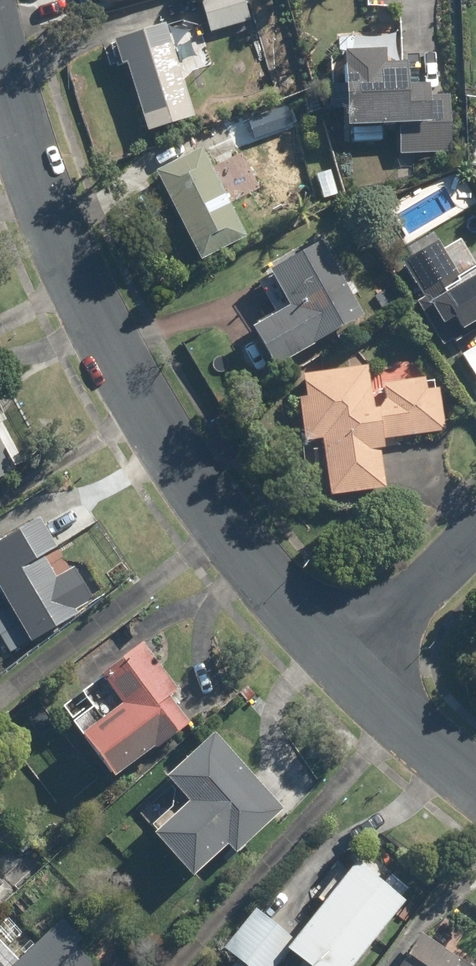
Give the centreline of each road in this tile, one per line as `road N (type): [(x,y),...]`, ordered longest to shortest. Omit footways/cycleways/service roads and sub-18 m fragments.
road 1 (residential): [(335,666),(125,383),(34,196),(0,89)]
road 2 (residential): [(475,537),(335,666)]
road 3 (residential): [(475,779),(335,666)]

